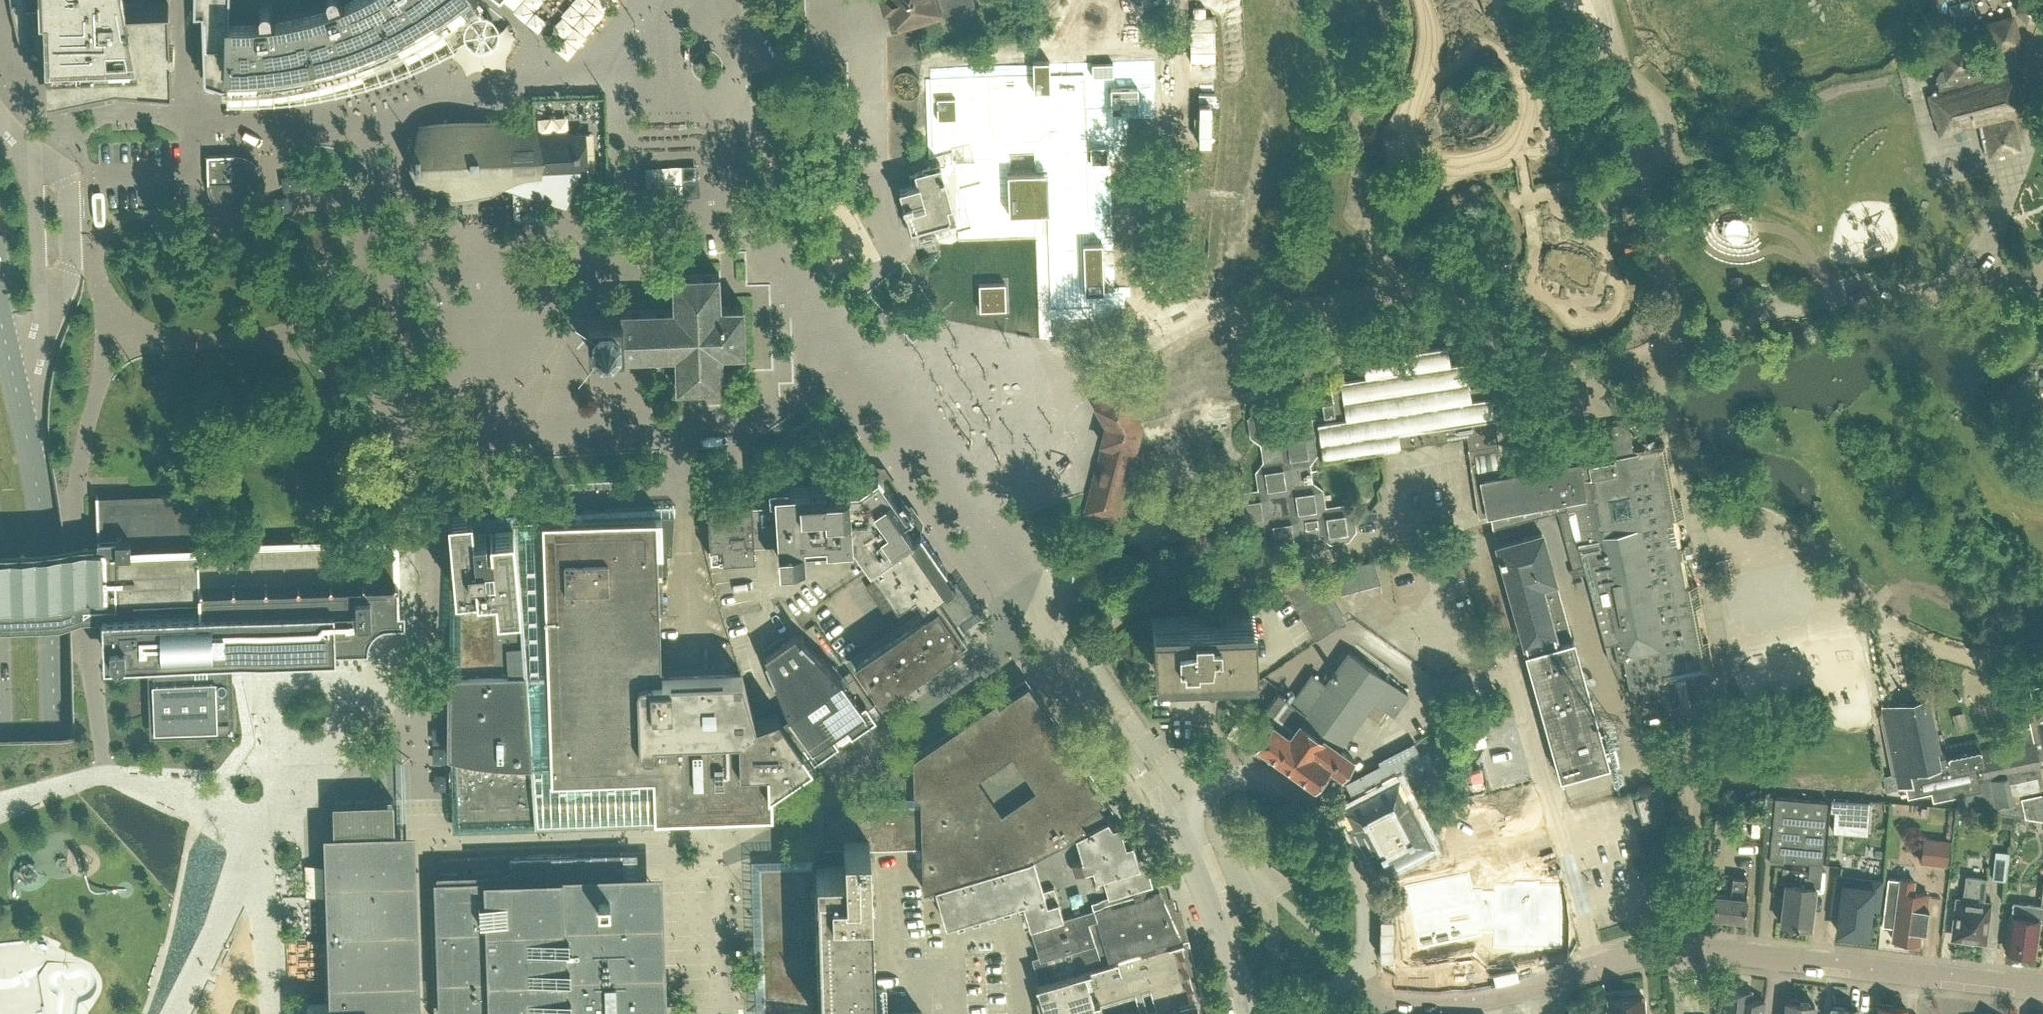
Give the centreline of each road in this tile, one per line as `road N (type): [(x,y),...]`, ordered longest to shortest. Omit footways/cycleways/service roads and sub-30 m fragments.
road 1 (residential): [(1347,978),(1391,1003),(1465,1001),(1681,945),(2042,987)]
road 2 (secondary): [(63,1013),(46,532),(0,320)]
road 3 (unclassified): [(1183,840),(1205,794),(1228,776),(1261,773),(1297,797),(1341,851),(1363,901),(1367,942),(1347,978)]
road 4 (secondary): [(0,743),(8,1013)]
road 5 (unclassified): [(1249,1013),(1183,840)]

